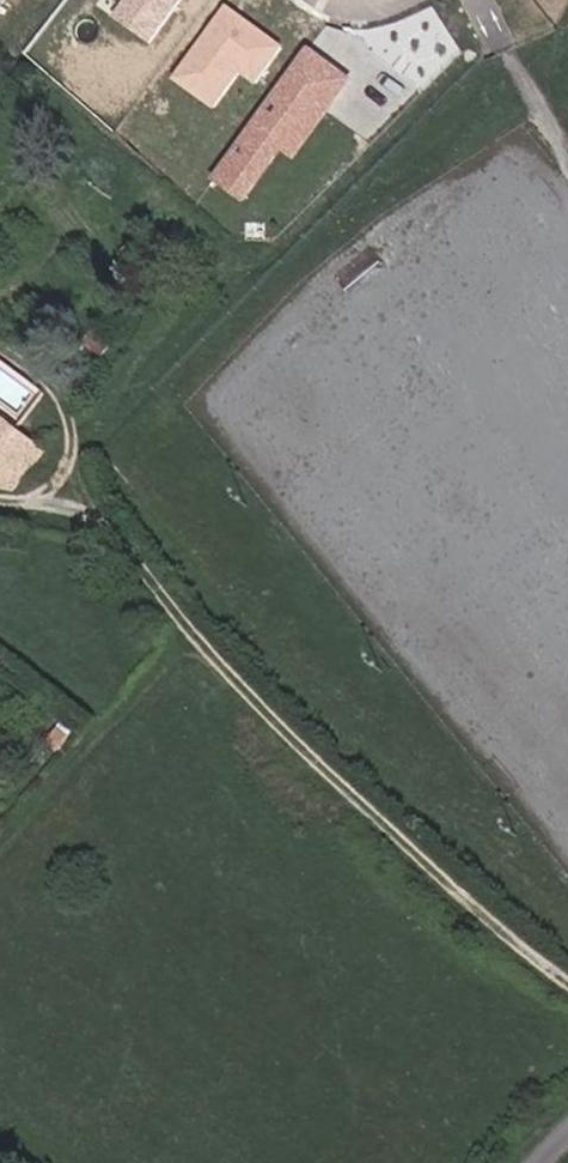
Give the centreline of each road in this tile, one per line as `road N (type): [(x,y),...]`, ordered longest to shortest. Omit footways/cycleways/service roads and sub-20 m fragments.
road 1 (track): [(567,975),(463,891),(264,705),(181,620),(96,513),(0,500)]
road 2 (residential): [(480,0),(567,143)]

